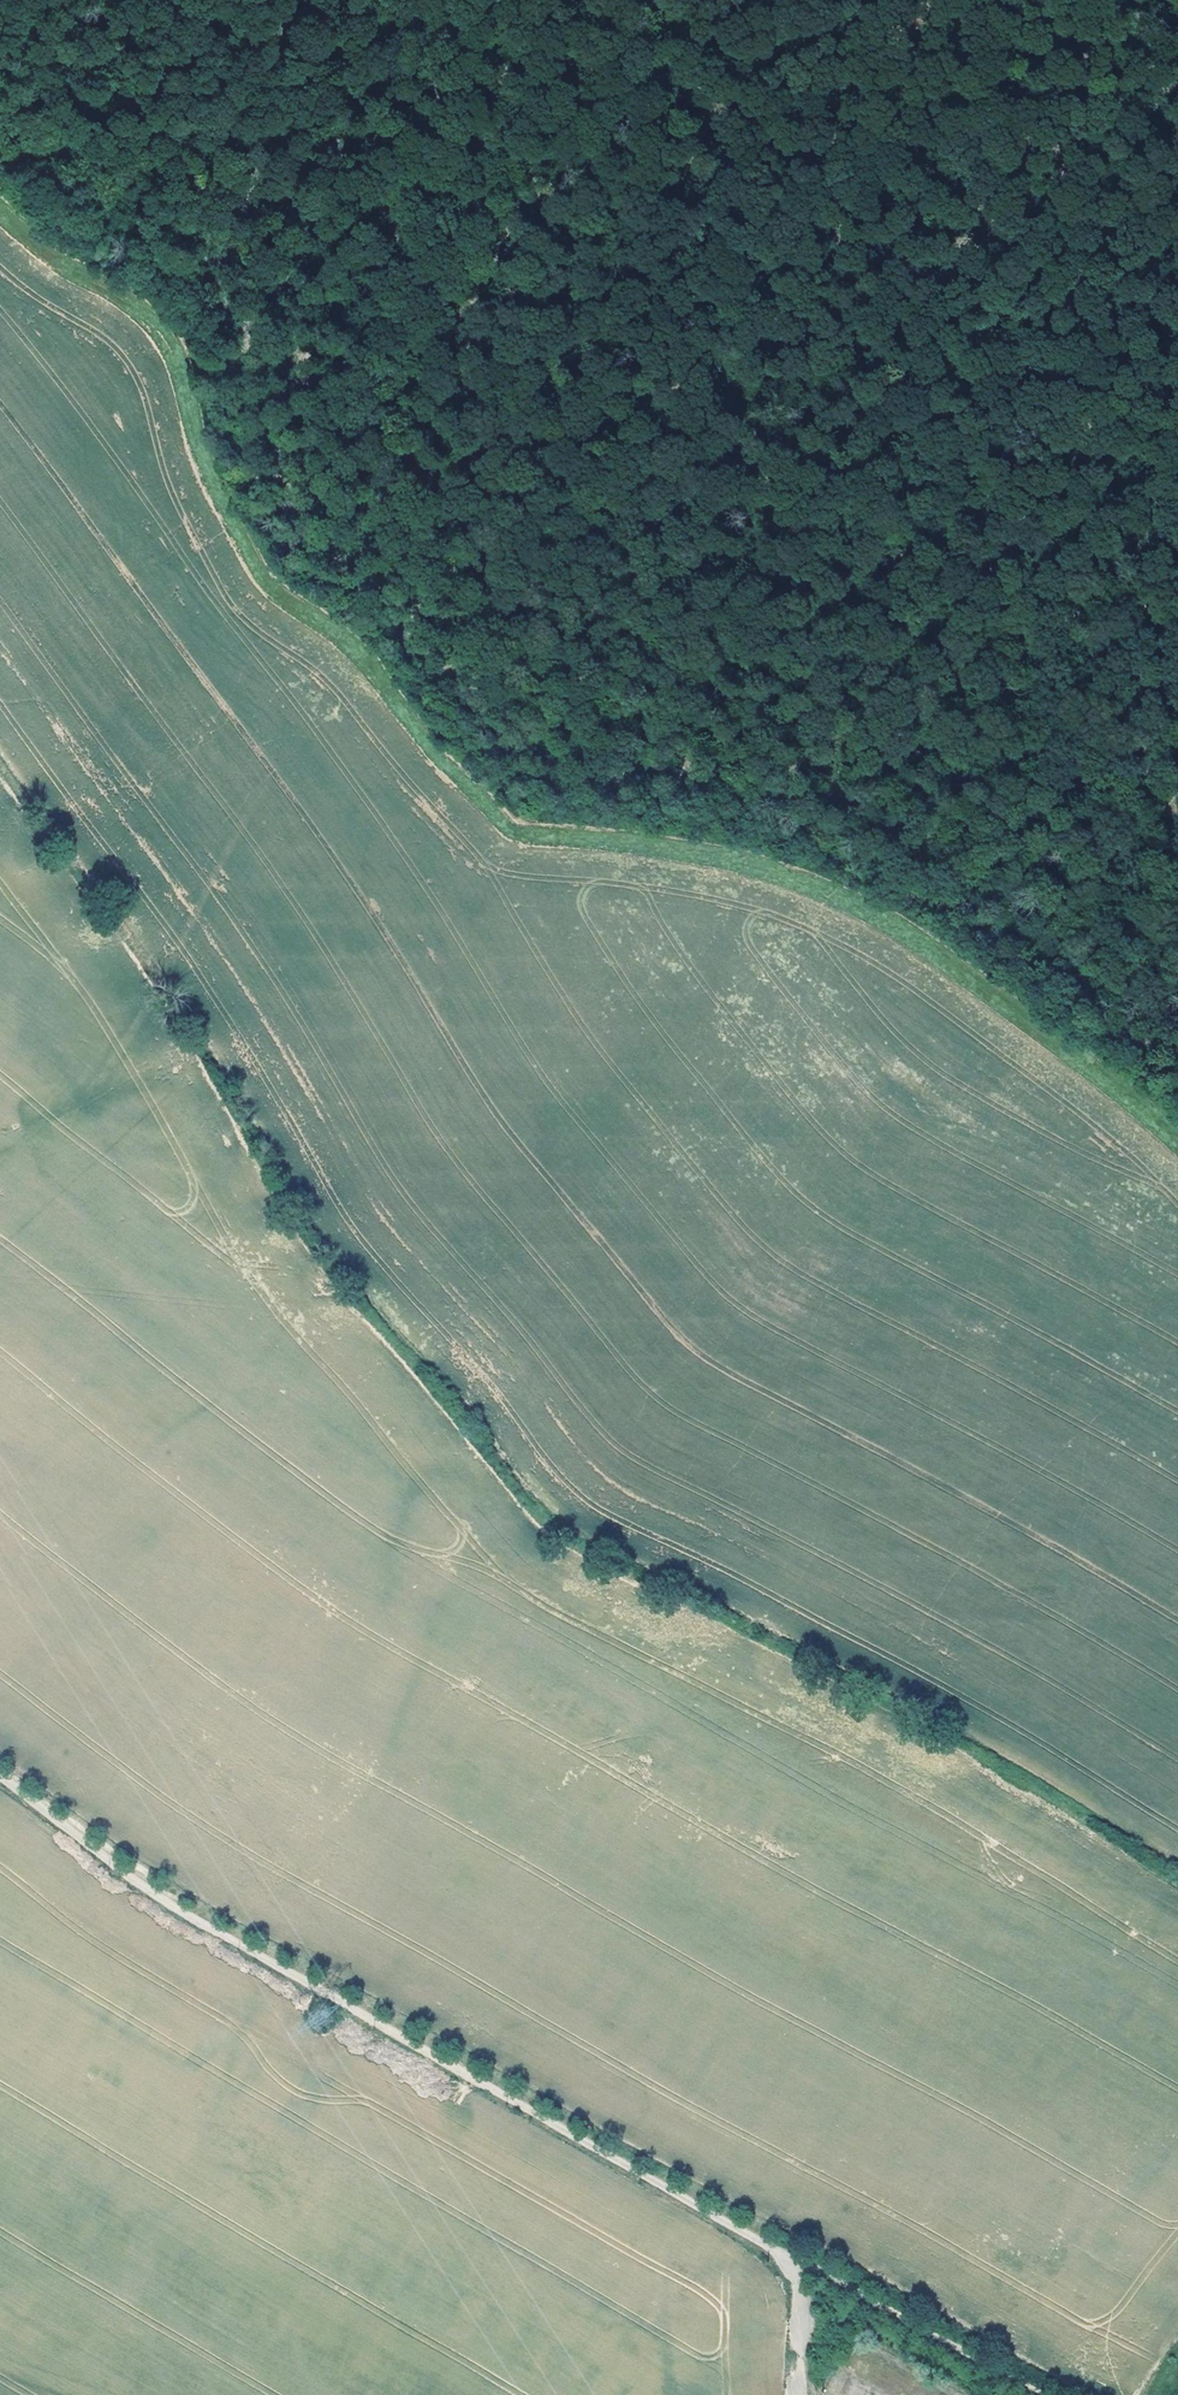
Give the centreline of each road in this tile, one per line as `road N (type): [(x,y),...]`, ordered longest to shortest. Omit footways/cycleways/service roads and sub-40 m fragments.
road 1 (unclassified): [(797,2394),(801,2308),(781,2258),(165,1902),(0,1777)]
road 2 (track): [(182,263),(350,0)]
road 3 (track): [(781,2258),(818,2269),(1038,2394)]
road 4 (track): [(214,0),(0,113)]

